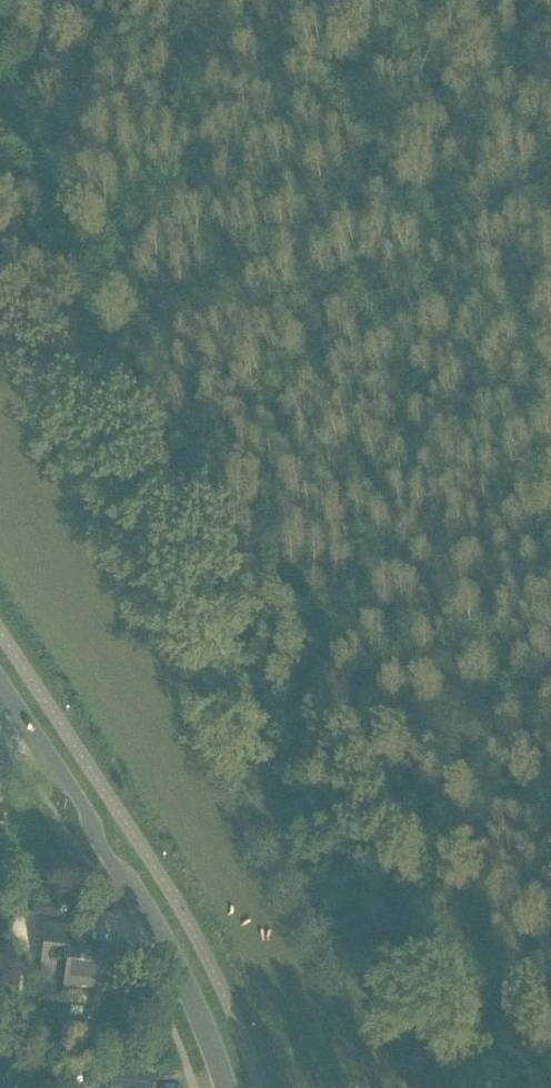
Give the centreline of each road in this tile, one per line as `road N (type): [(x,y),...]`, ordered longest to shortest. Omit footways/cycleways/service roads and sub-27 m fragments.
road 1 (tertiary): [(226,1087),(186,982),(104,854),(81,801),(0,683)]

